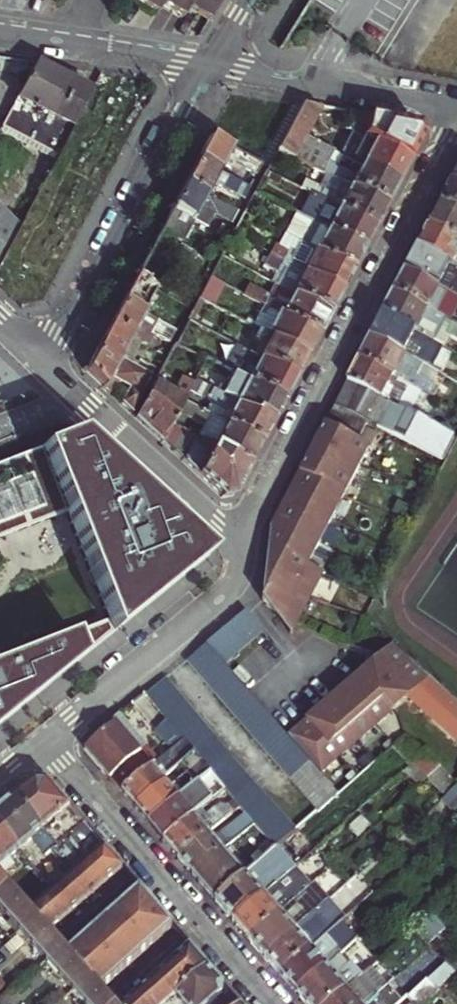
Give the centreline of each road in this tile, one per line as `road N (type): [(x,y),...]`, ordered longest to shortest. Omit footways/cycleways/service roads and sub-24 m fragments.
road 1 (residential): [(244,556),(255,511),(456,128)]
road 2 (residential): [(49,737),(280,1003)]
road 3 (residential): [(206,63),(43,368)]
road 4 (residential): [(244,556),(43,368)]
road 5 (residential): [(49,737),(226,586),(244,556)]
road 6 (residential): [(206,63),(456,115)]
road 7 (residential): [(59,37),(206,63)]

